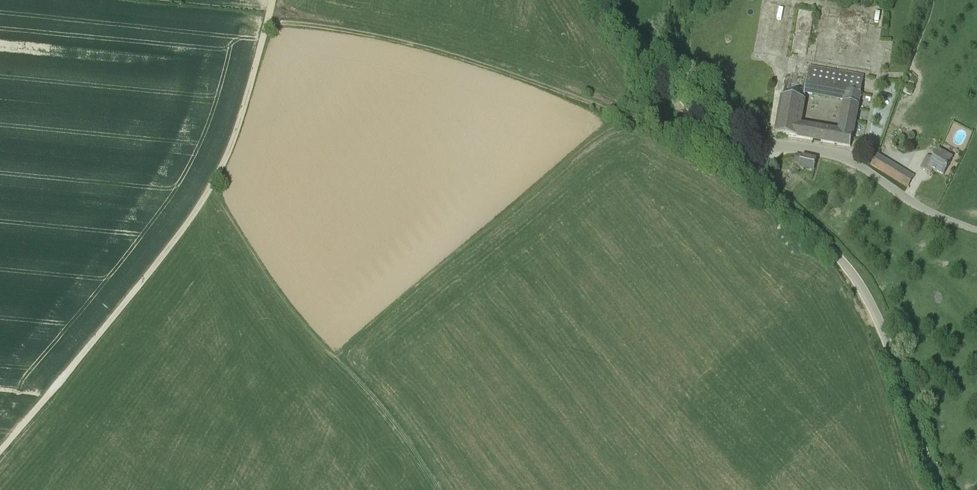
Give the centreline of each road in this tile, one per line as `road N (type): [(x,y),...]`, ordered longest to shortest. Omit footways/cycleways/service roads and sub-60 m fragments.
road 1 (track): [(639,121),(588,143),(336,358)]
road 2 (track): [(639,121),(441,52),(269,22)]
road 3 (unclassified): [(940,489),(863,289),(750,172)]
road 4 (track): [(209,191),(0,452)]
road 5 (unclassified): [(976,231),(912,202),(840,154),(782,146)]
road 6 (track): [(209,191),(295,315),(336,358)]
road 7 (unclassified): [(720,138),(603,0)]
road 8 (track): [(209,191),(269,22)]
road 9 (track): [(336,358),(439,489)]

